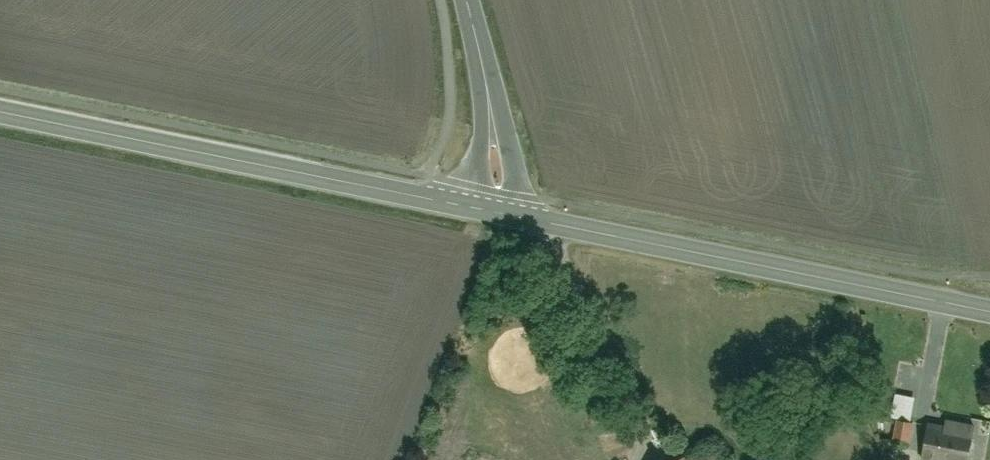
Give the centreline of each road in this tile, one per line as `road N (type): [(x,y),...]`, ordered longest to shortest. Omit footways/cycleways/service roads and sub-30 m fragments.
road 1 (tertiary): [(989,312),(489,211)]
road 2 (tertiary): [(489,211),(0,113)]
road 3 (tertiary): [(466,0),(496,150),(489,211)]

